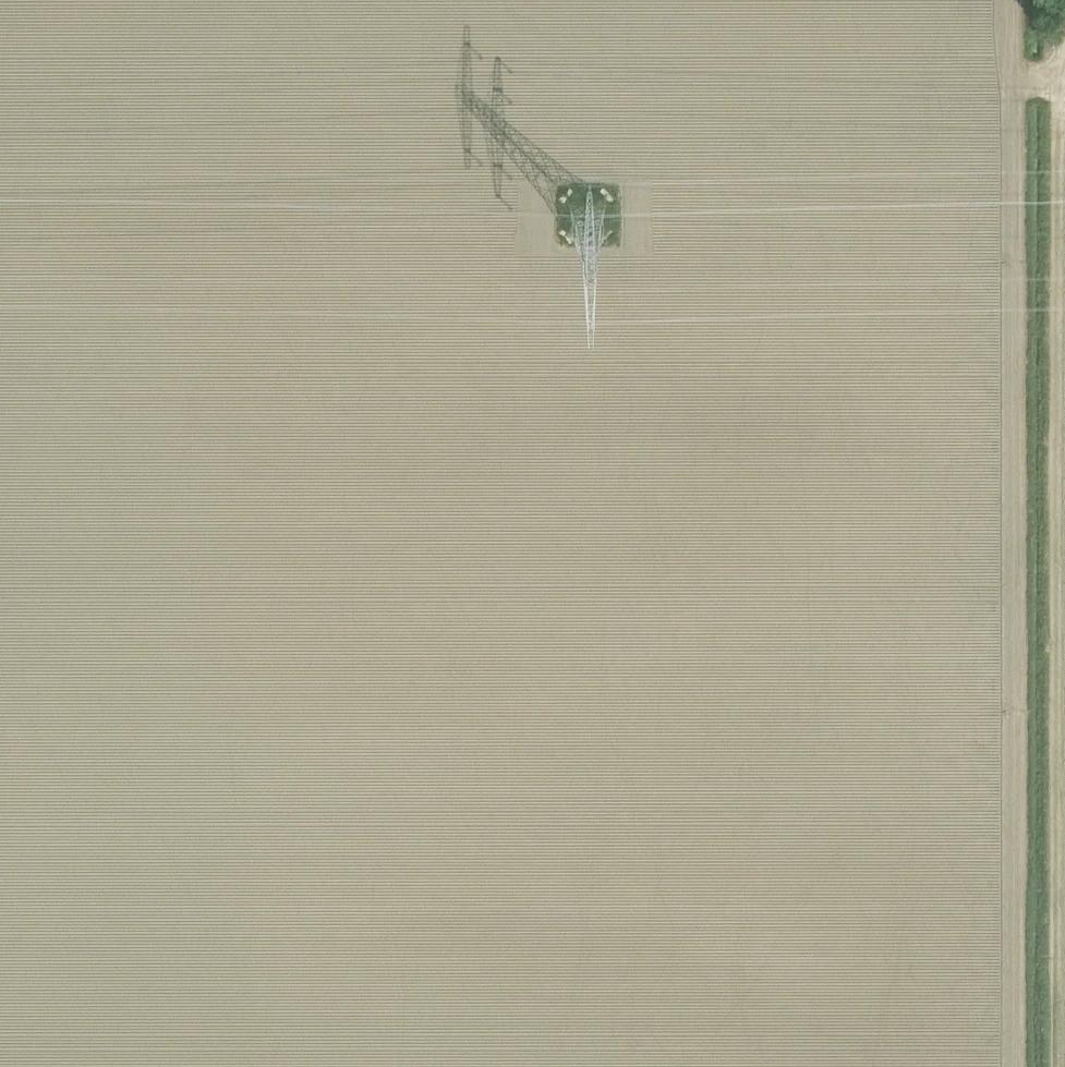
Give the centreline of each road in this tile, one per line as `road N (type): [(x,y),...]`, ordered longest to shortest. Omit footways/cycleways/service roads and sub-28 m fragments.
road 1 (track): [(1016,1066),(1015,0)]

